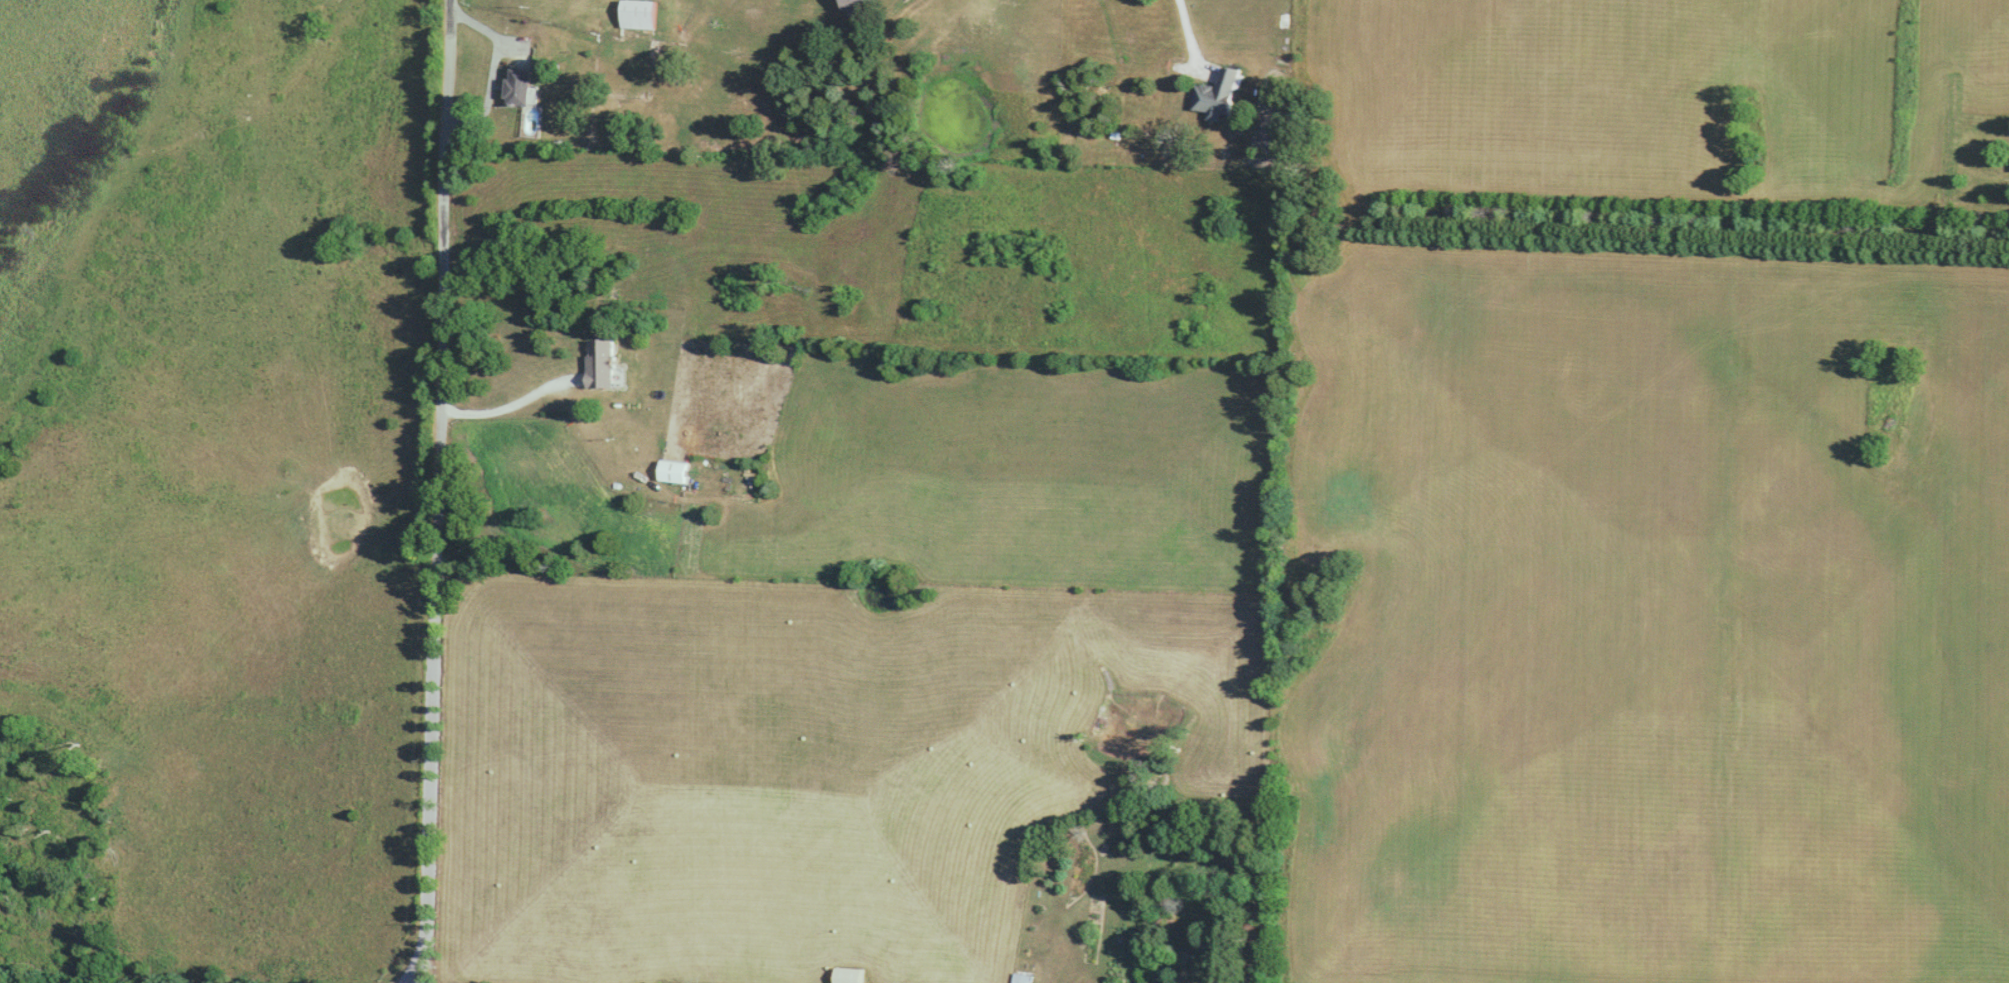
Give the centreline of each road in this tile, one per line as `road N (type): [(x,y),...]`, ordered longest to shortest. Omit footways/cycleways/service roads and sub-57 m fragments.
road 1 (residential): [(423,982),(451,0)]

